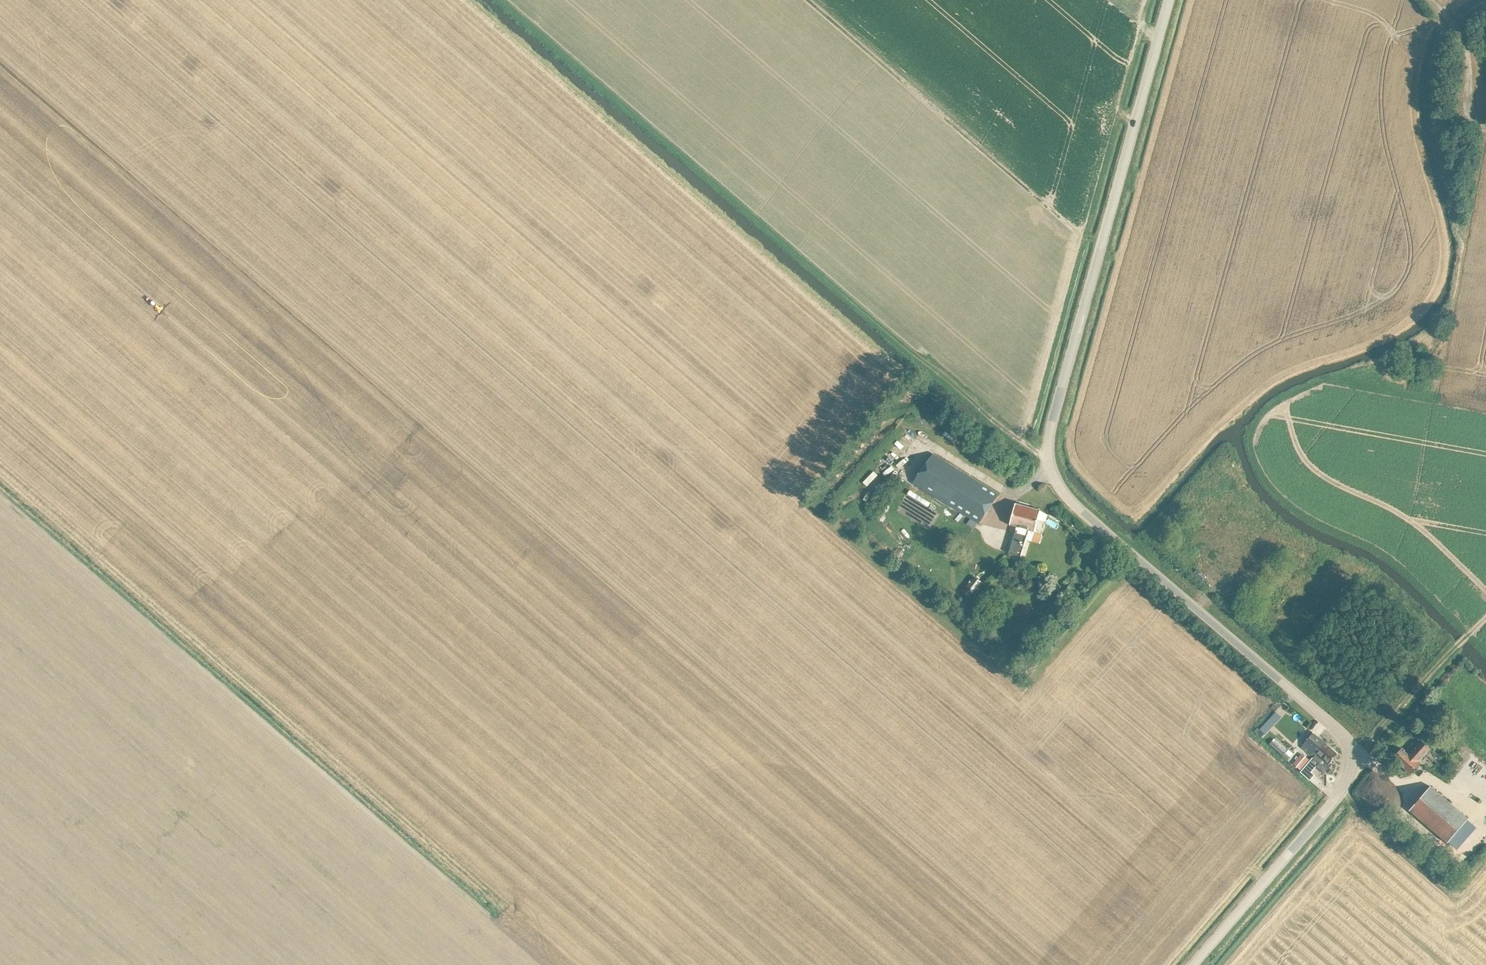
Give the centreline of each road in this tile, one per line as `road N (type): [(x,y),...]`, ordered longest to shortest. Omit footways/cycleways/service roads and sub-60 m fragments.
road 1 (unclassified): [(1191,964),(1350,780),(1354,764),(1346,740),(1051,474),(1047,443),(1169,0)]

